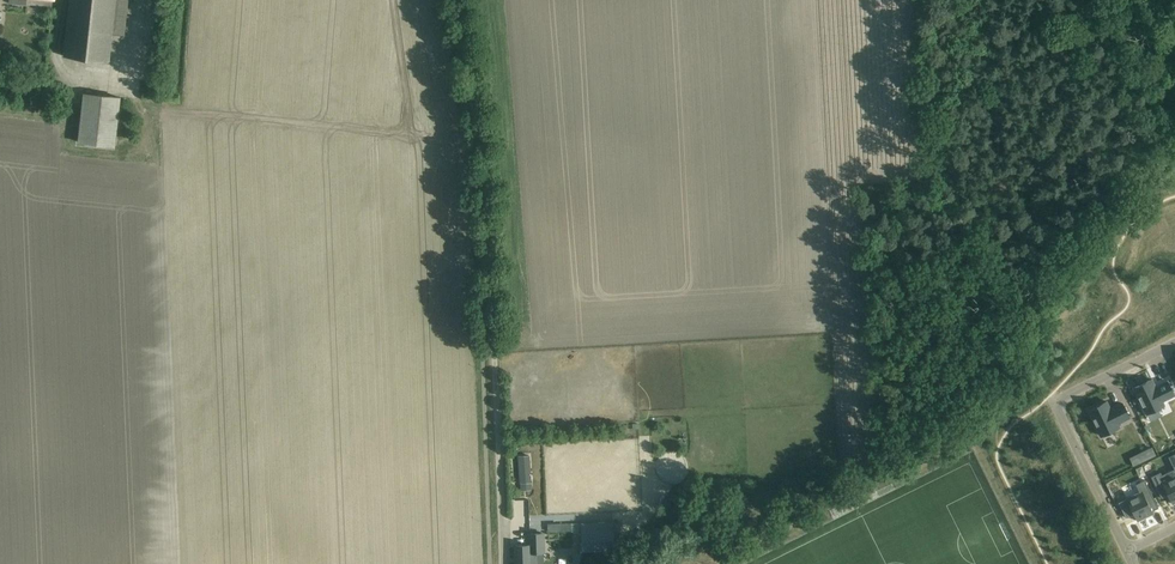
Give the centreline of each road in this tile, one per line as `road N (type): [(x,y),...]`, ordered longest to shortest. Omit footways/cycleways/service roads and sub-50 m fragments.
road 1 (track): [(498,413),(487,181),(460,0)]
road 2 (residential): [(1129,553),(1060,414),(1067,397),(1174,344)]
road 3 (unclassified): [(503,563),(498,413)]
road 4 (track): [(1085,0),(1109,51),(1137,61),(1174,49)]

